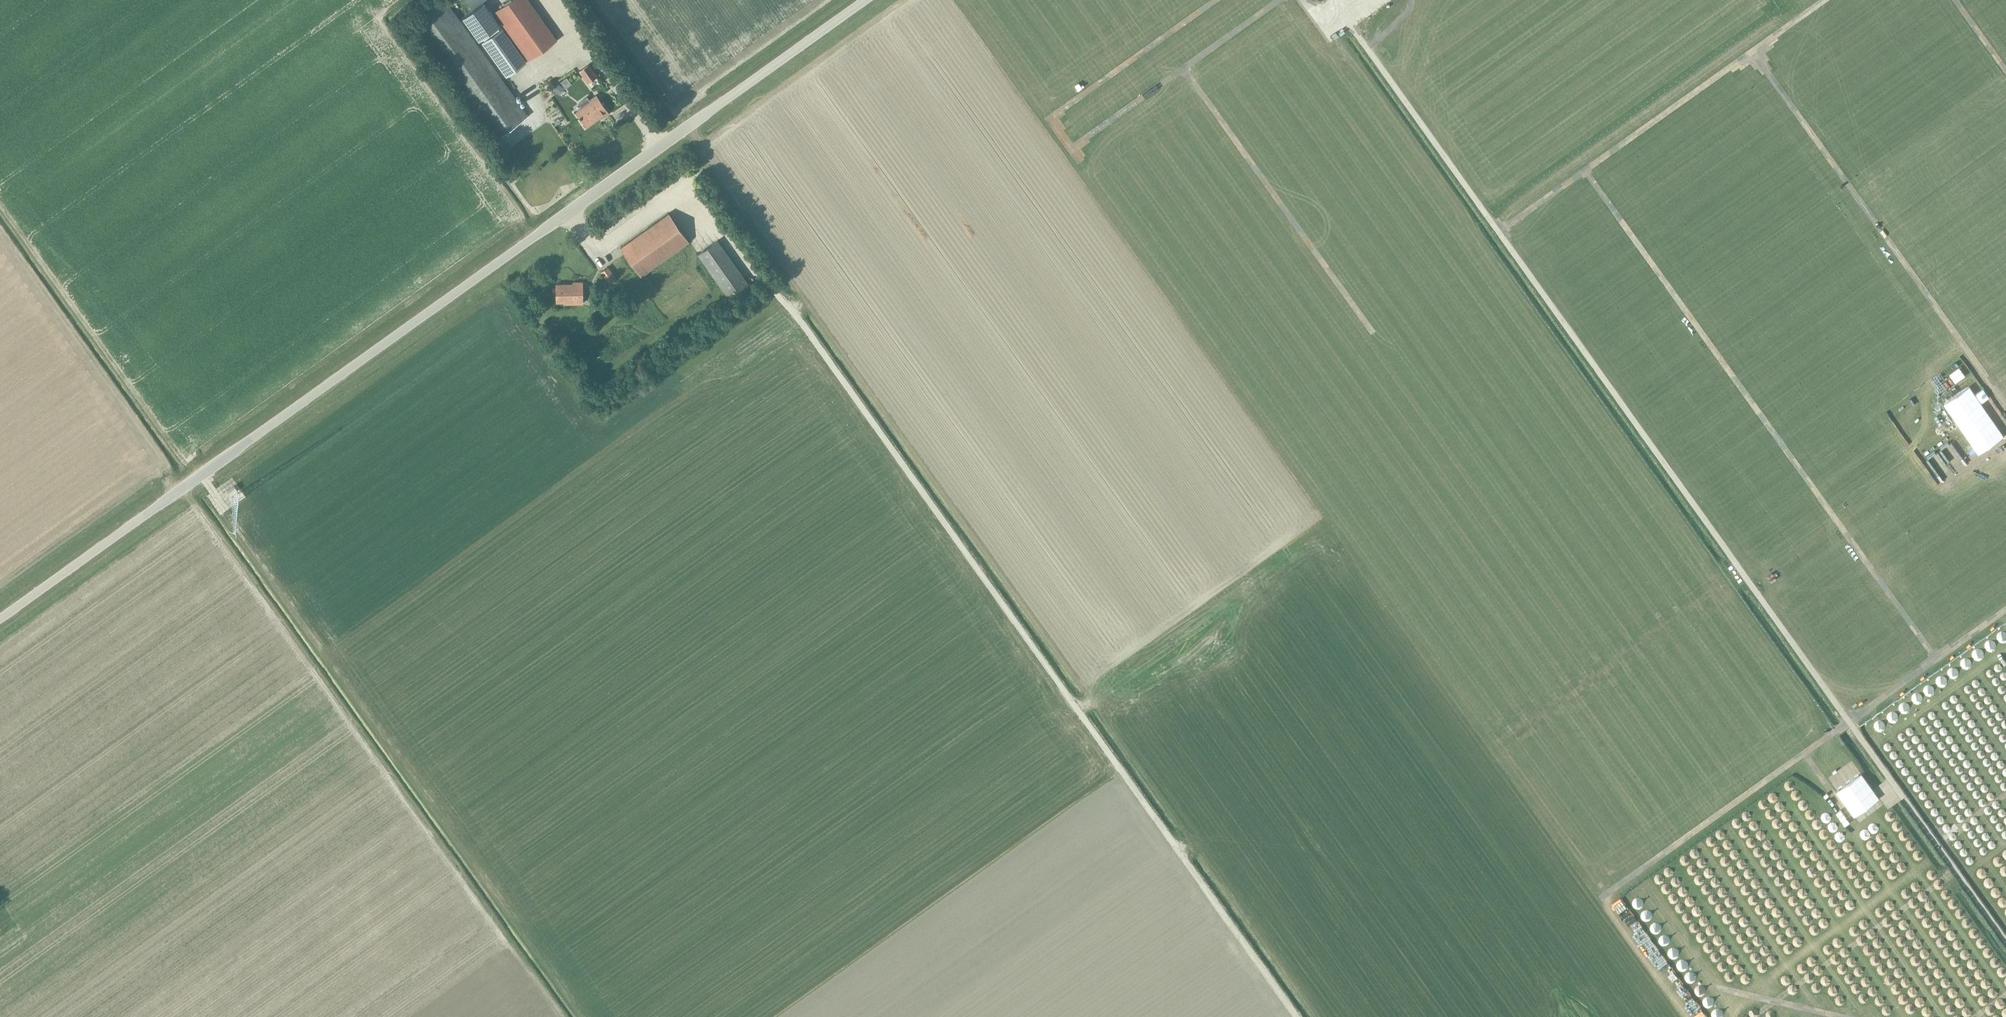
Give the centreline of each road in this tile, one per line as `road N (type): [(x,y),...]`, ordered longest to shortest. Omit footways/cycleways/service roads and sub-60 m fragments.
road 1 (unclassified): [(0,615),(866,0)]

